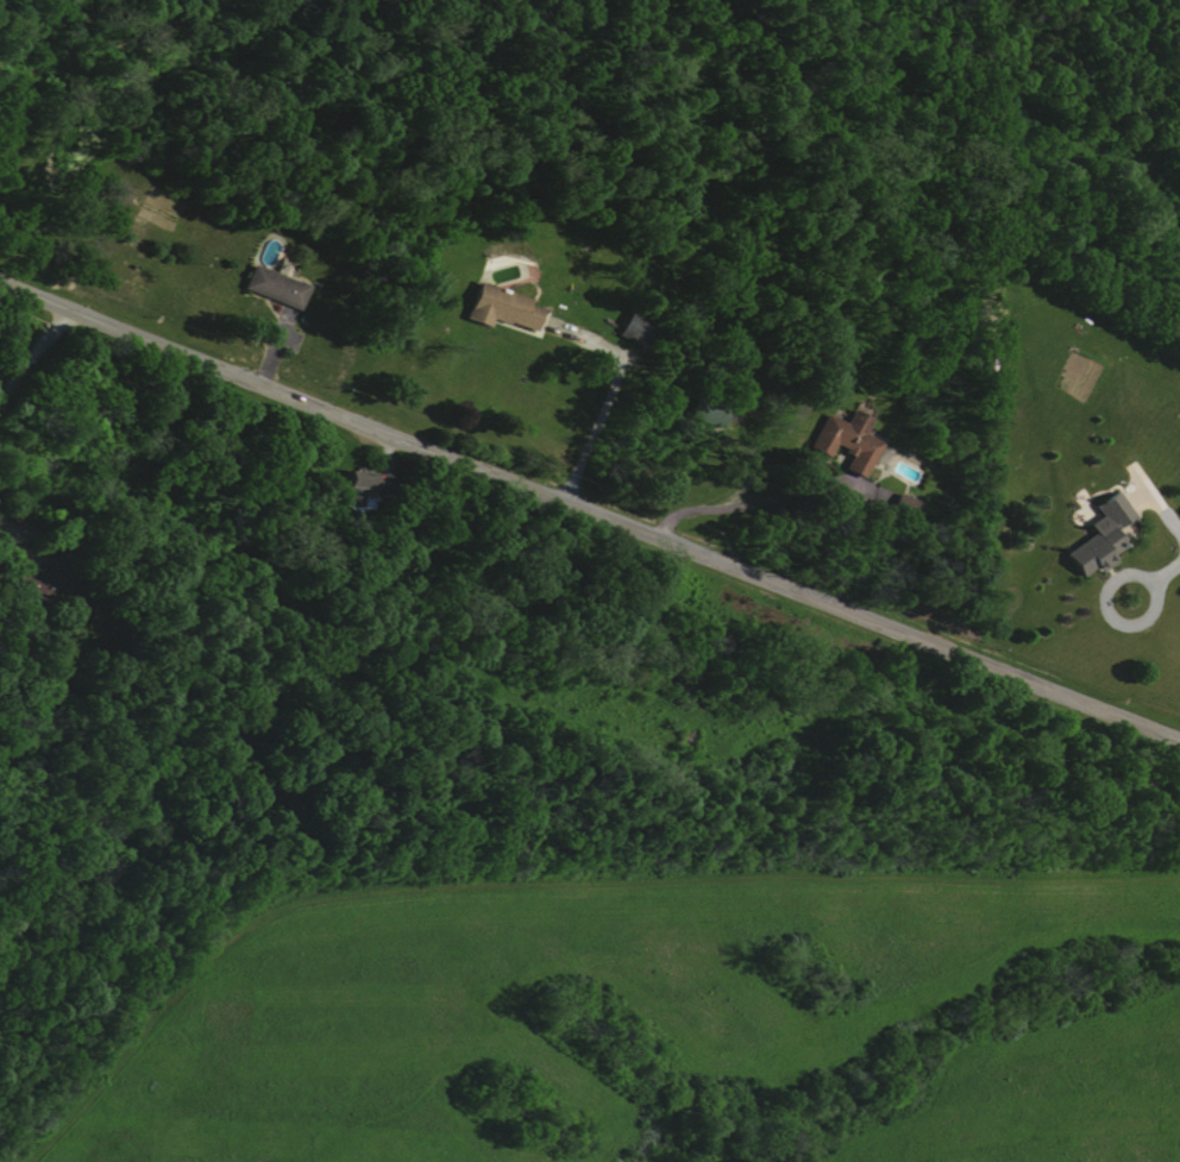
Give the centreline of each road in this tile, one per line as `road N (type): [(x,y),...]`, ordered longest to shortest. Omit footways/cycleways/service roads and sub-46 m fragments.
road 1 (residential): [(0,281),(1179,740)]

